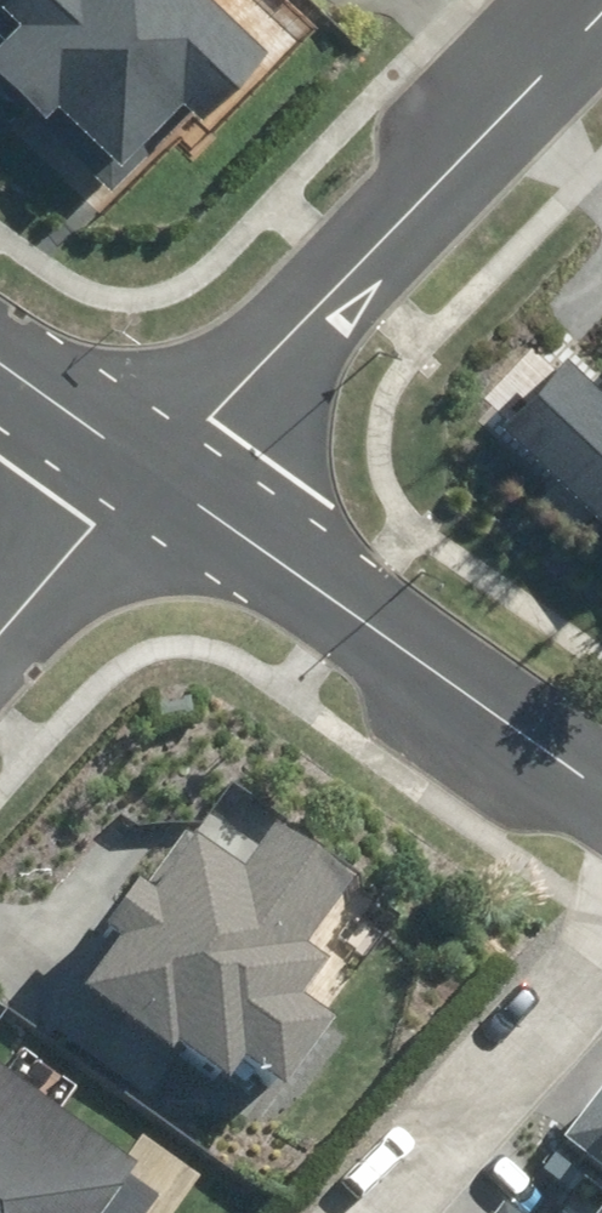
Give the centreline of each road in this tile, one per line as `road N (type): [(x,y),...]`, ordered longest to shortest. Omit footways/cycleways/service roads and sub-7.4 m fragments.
road 1 (residential): [(585,0),(120,452)]
road 2 (residential): [(120,452),(601,812)]
road 3 (residential): [(393,1212),(601,964)]
road 4 (residential): [(120,452),(0,597)]
road 5 (residential): [(0,365),(120,452)]

